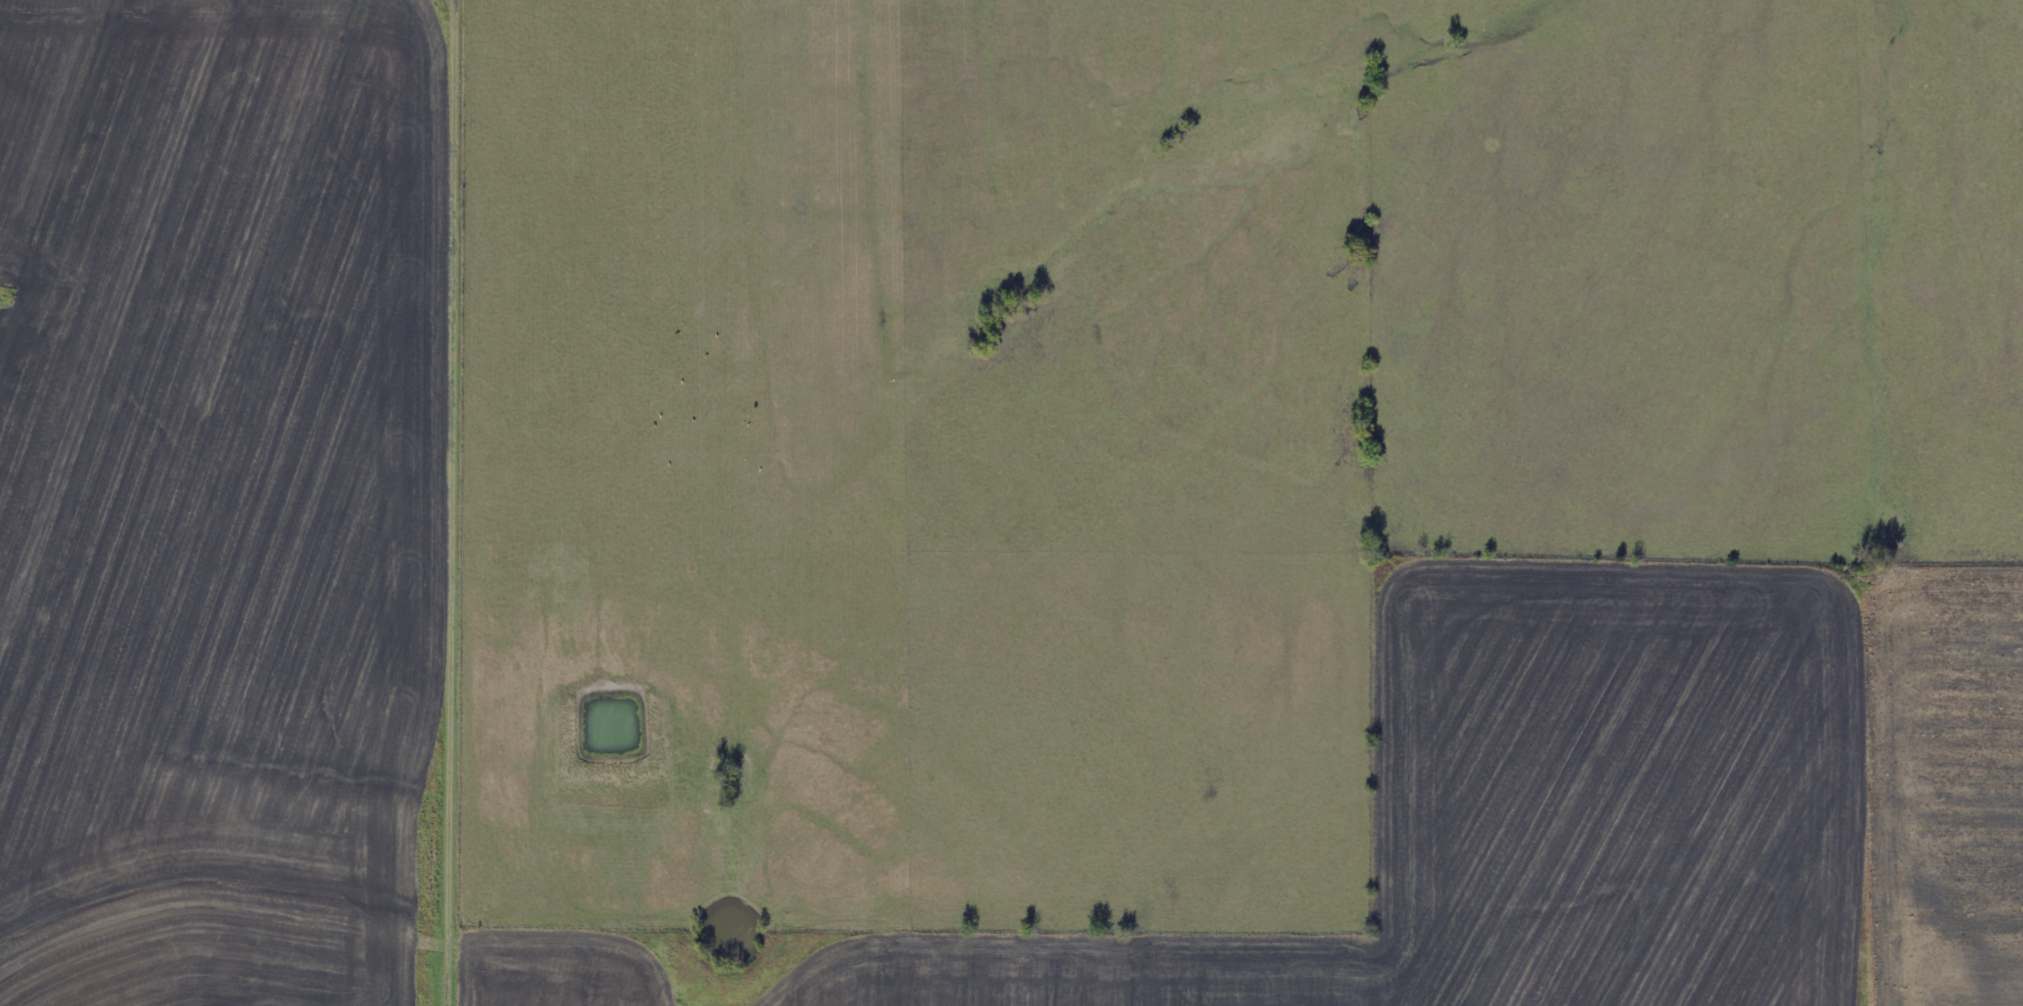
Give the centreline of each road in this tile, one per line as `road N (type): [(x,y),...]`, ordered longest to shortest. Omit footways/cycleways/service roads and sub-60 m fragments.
road 1 (residential): [(455,1005),(461,0)]

